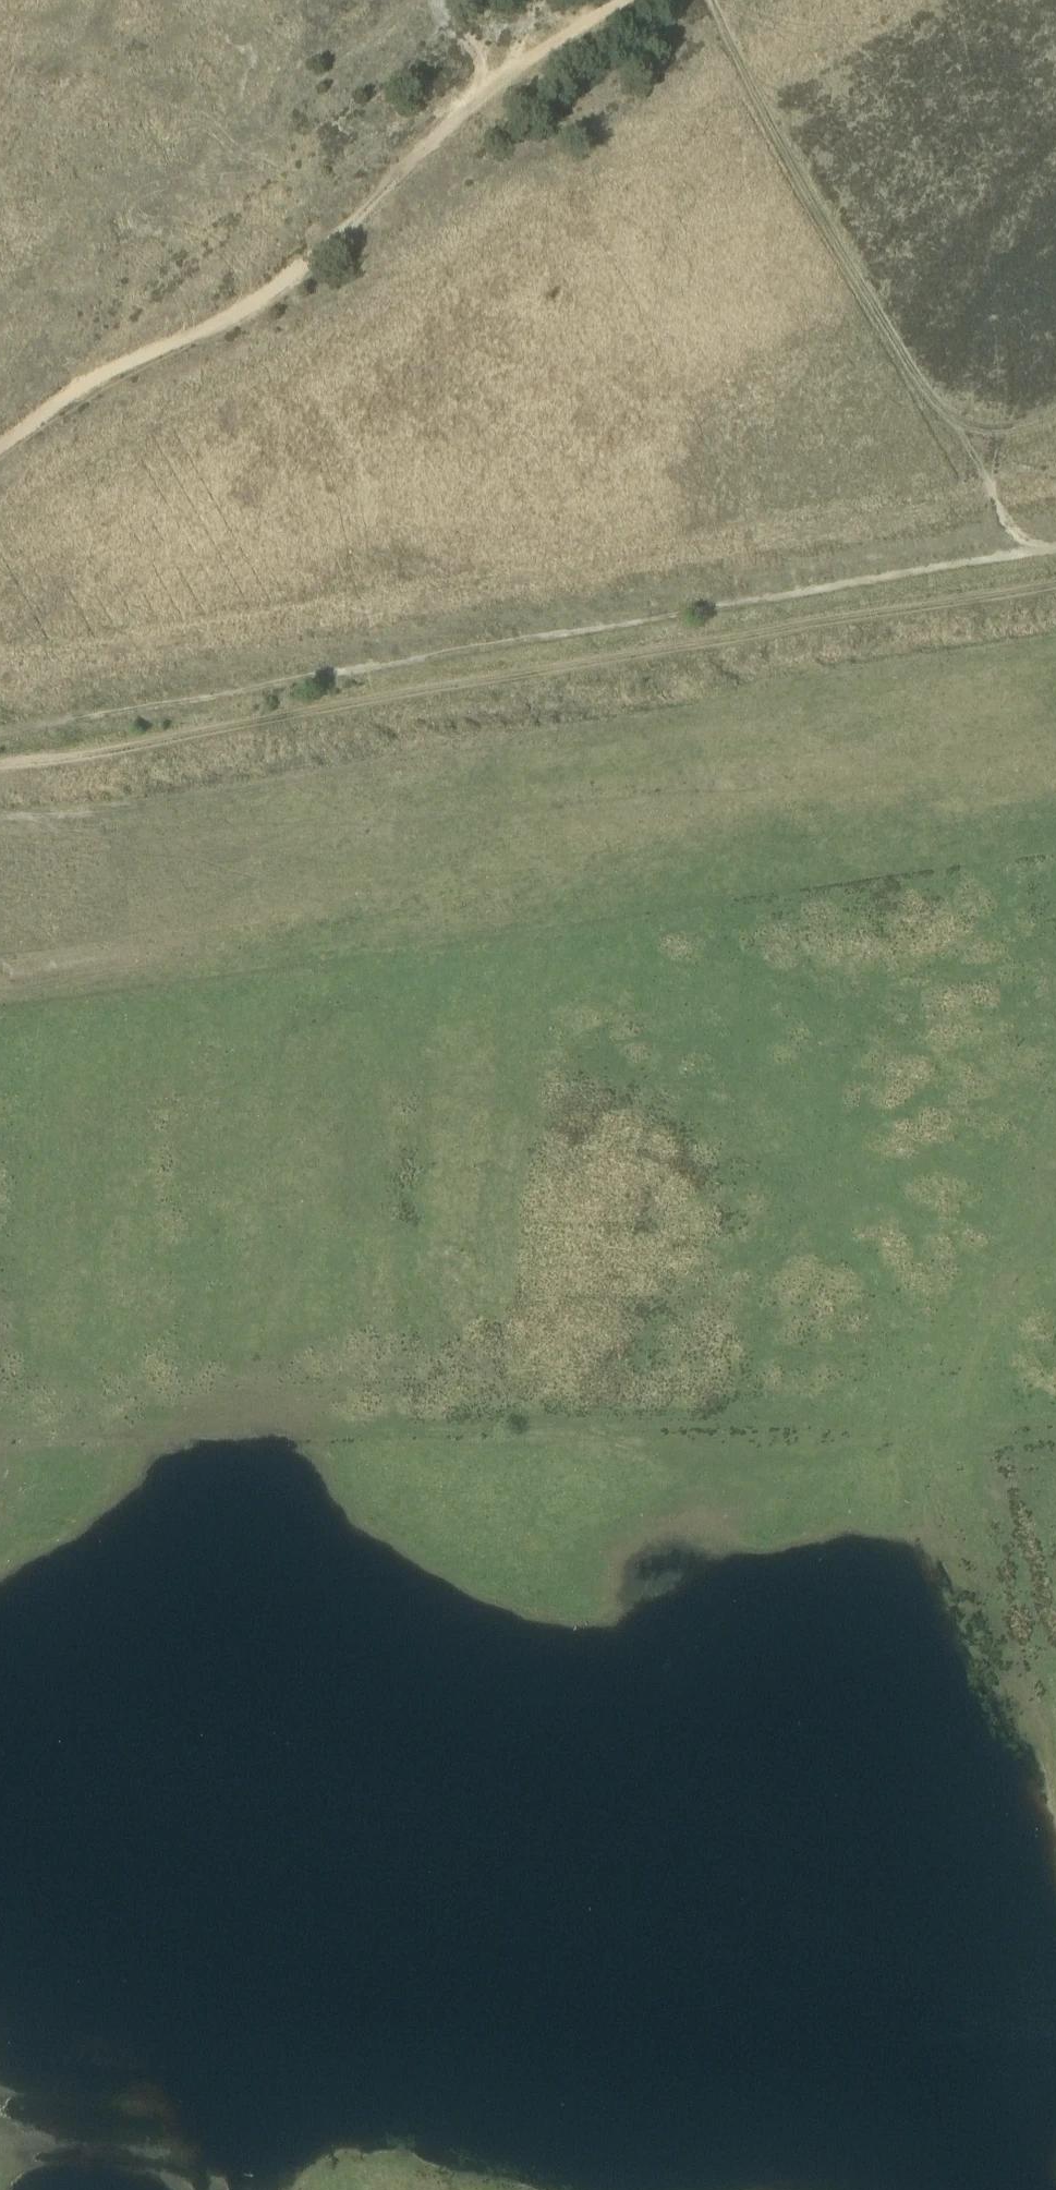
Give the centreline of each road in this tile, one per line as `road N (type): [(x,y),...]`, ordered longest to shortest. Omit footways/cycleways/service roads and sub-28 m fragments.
road 1 (track): [(1055,573),(0,758)]
road 2 (track): [(0,444),(104,369),(263,287),(564,41),(631,0)]
road 3 (track): [(704,0),(928,403),(967,423),(1010,429),(1055,408)]

